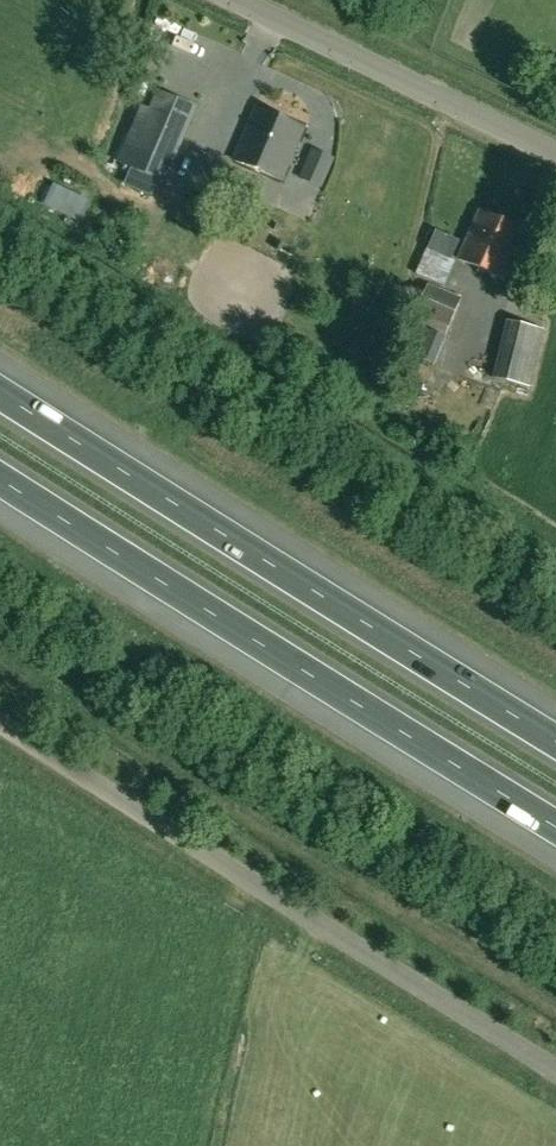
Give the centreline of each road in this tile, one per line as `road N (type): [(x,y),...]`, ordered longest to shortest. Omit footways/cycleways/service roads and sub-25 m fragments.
road 1 (motorway): [(0,484),(555,838)]
road 2 (motorway): [(555,740),(0,389)]
road 3 (unclassified): [(555,1071),(0,721)]
road 4 (unclassified): [(555,154),(237,0)]

